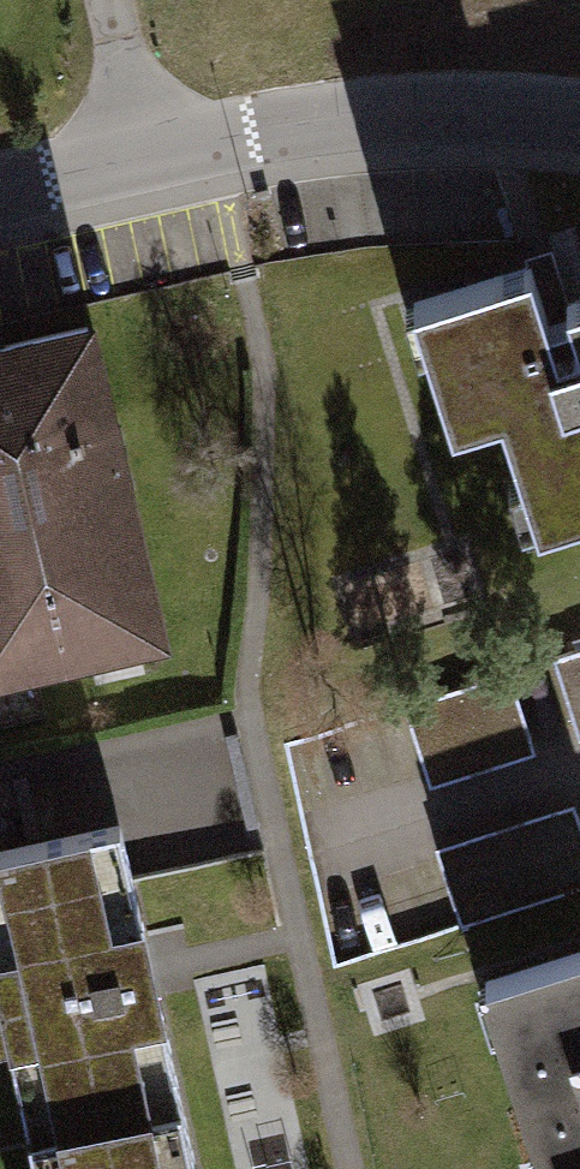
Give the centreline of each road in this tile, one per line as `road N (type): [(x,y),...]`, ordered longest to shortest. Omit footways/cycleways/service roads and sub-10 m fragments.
road 1 (residential): [(164,150),(483,116),(579,131)]
road 2 (residential): [(0,192),(164,150)]
road 3 (residential): [(164,150),(128,0)]

